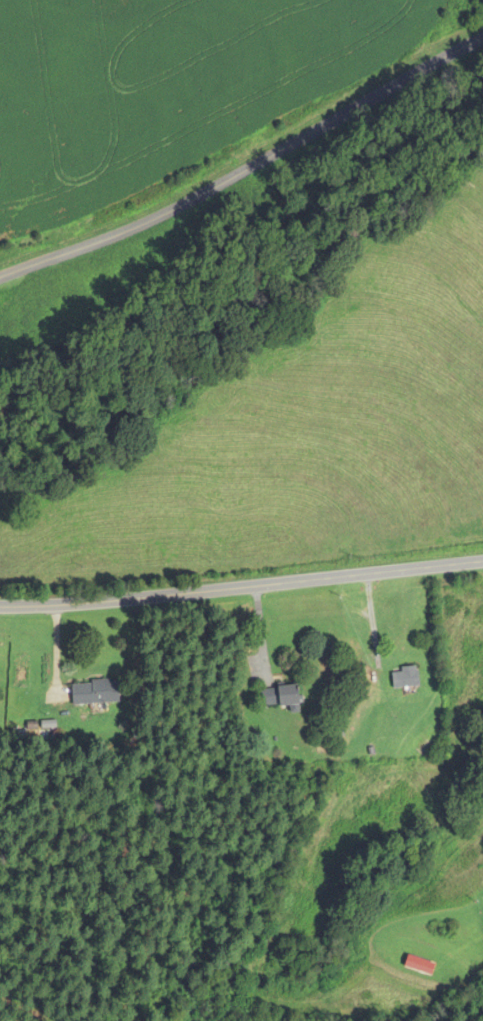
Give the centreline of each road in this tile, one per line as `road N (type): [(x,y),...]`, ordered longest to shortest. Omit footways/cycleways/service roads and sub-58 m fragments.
road 1 (residential): [(0,282),(144,265),(257,171),(482,46)]
road 2 (residential): [(0,606),(482,560)]

